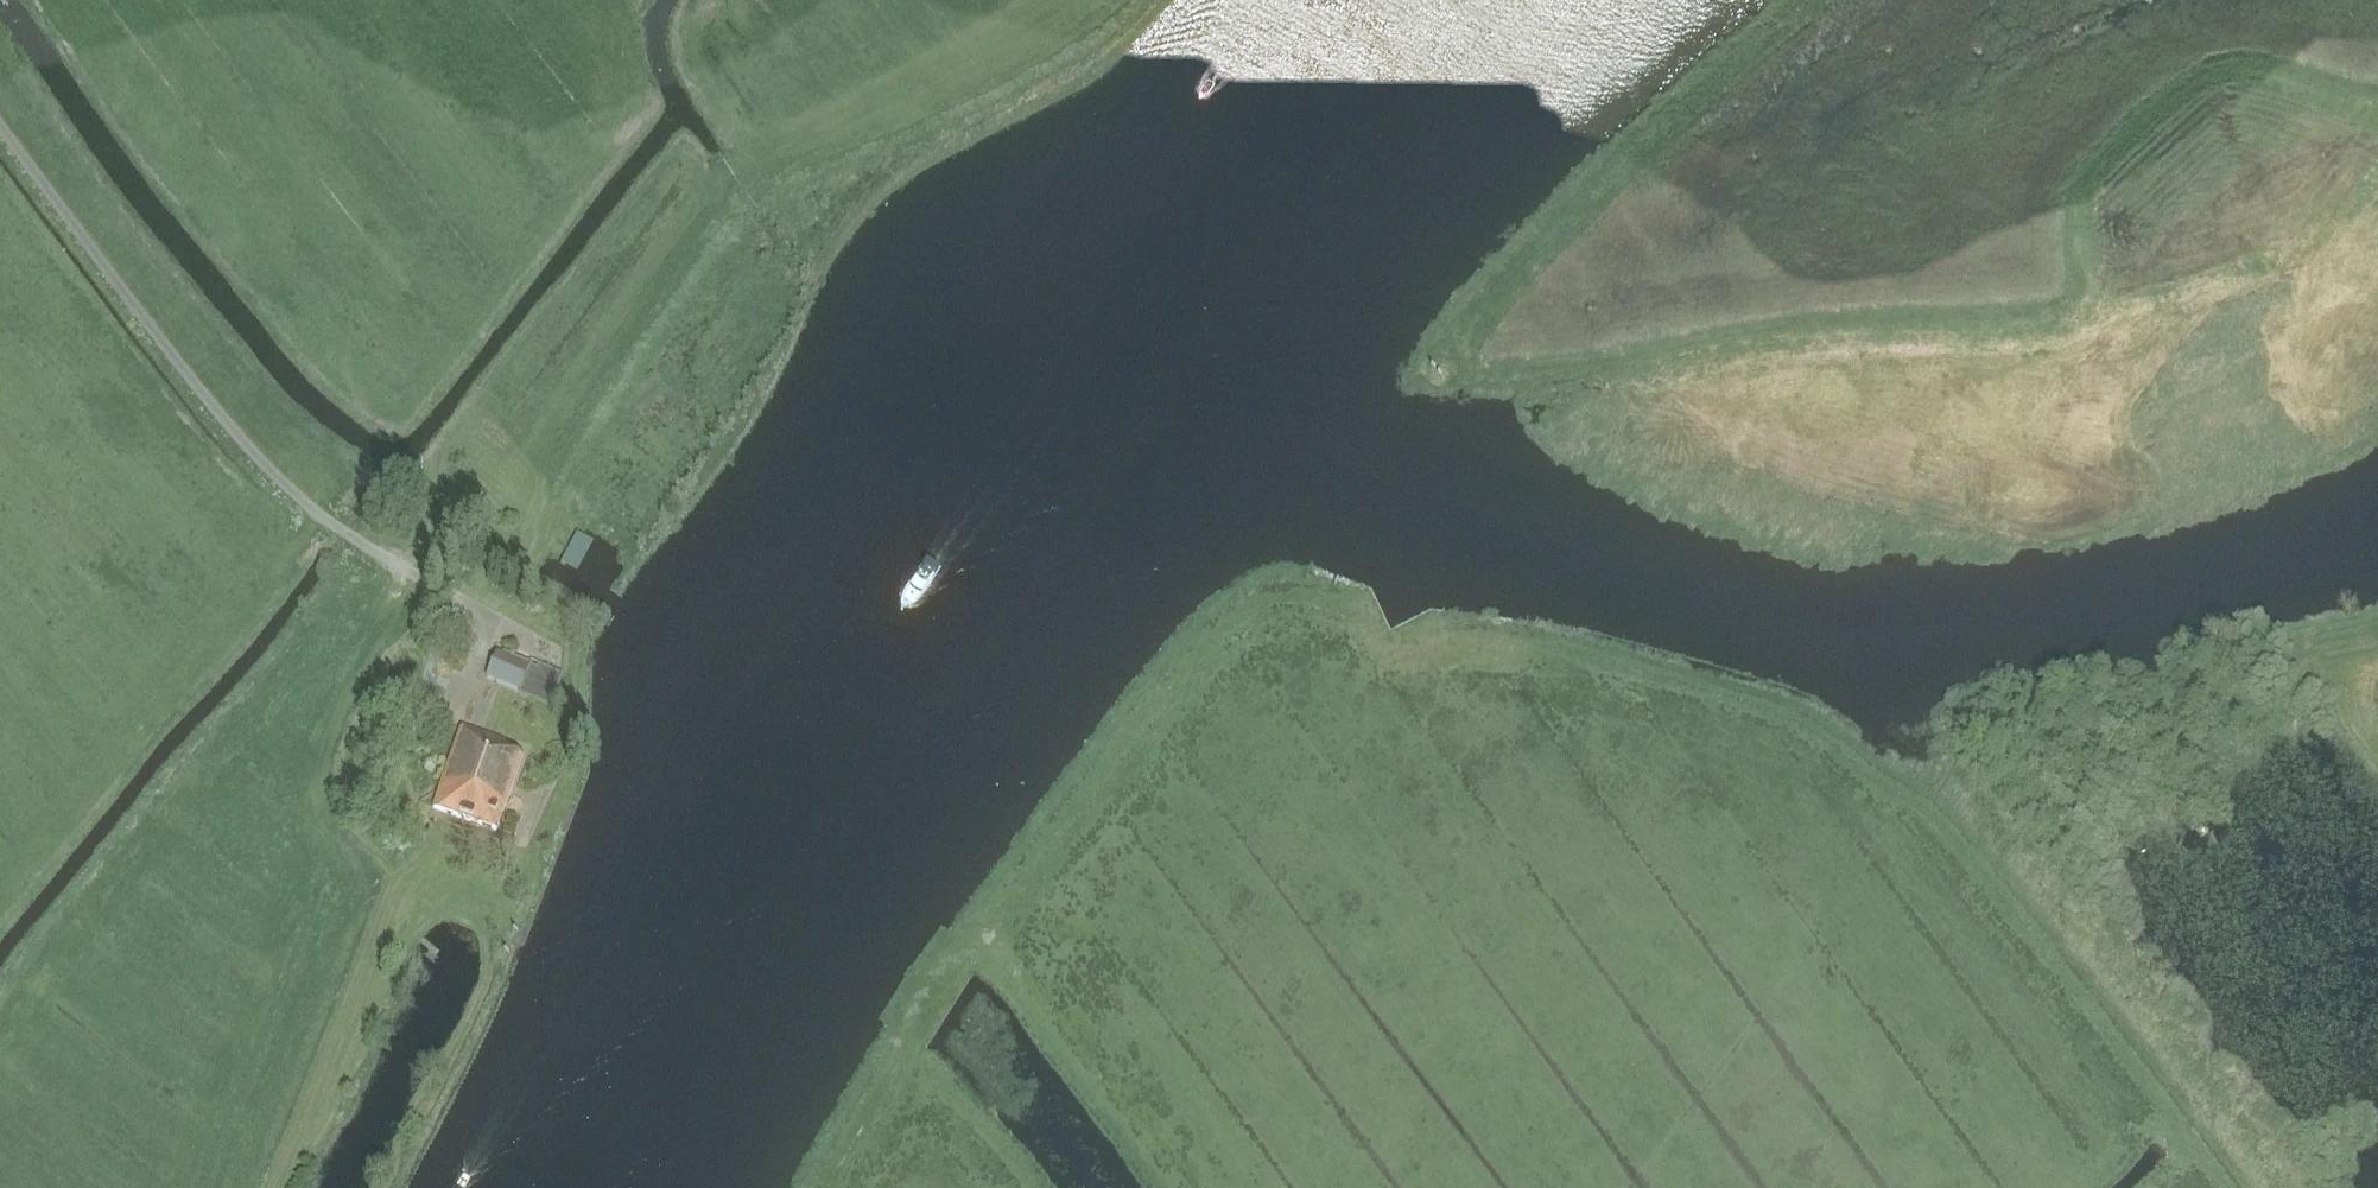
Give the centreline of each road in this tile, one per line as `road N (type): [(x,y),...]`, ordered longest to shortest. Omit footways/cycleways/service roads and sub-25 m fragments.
road 1 (unclassified): [(369,543),(280,485),(107,281),(0,138)]

